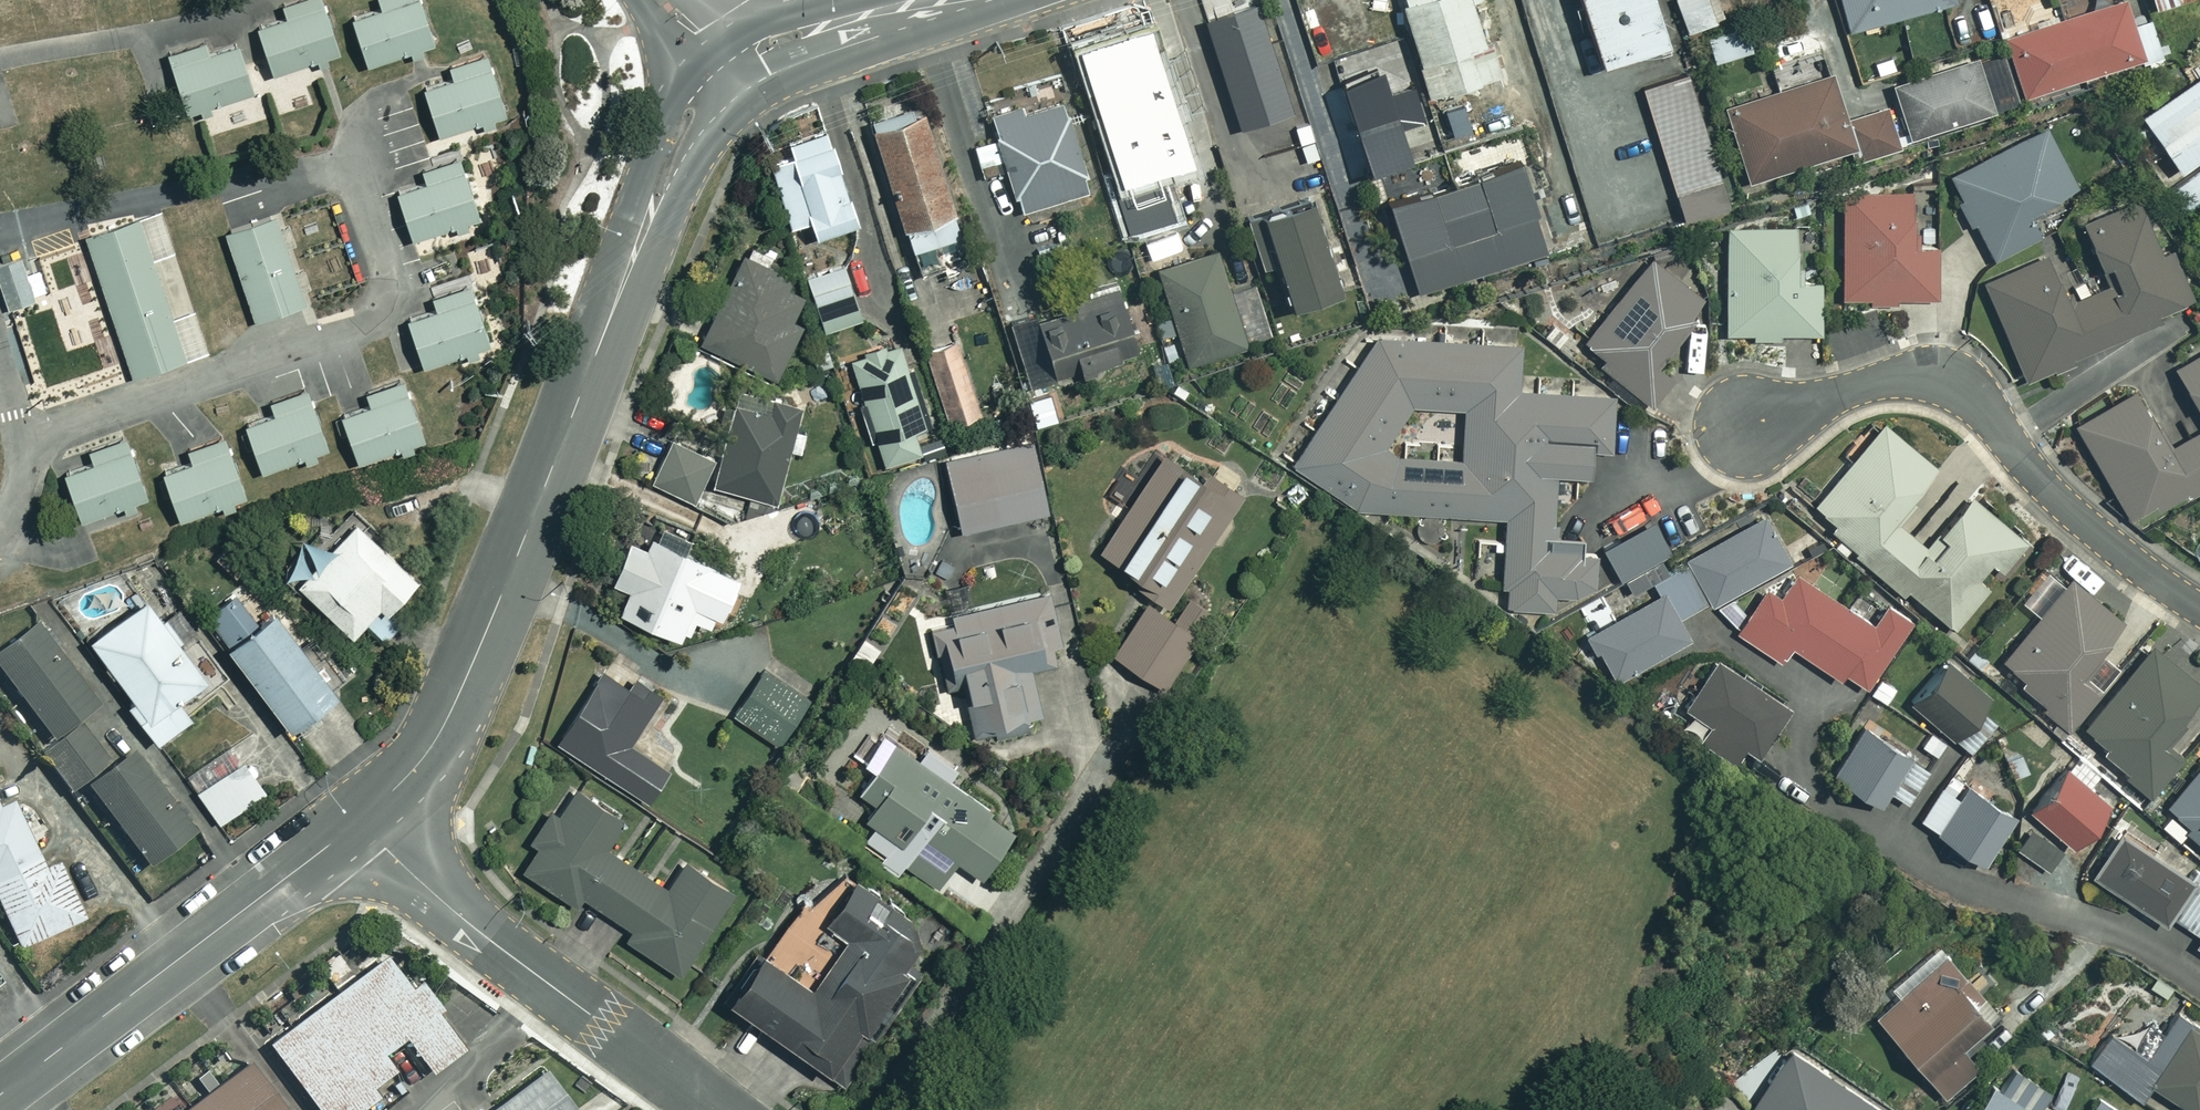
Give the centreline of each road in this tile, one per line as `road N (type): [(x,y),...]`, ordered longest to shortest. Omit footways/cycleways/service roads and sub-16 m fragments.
road 1 (residential): [(724,64),(691,105),(444,724),(400,784),(356,823)]
road 2 (residential): [(1749,427),(1908,372),(1952,381),(2039,484),(2199,610)]
road 3 (residential): [(356,823),(489,941),(718,1109)]
road 4 (residential): [(356,823),(0,1094)]
road 5 (residential): [(724,64),(781,32),(927,0)]

